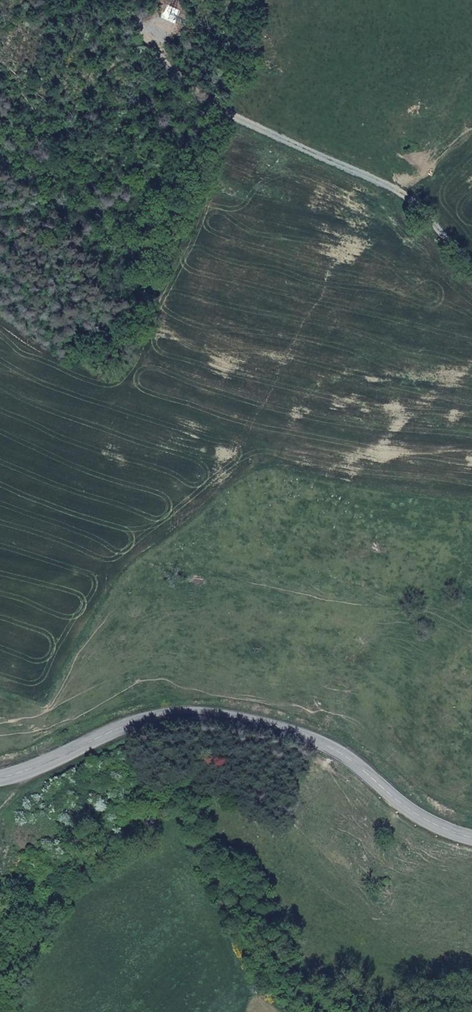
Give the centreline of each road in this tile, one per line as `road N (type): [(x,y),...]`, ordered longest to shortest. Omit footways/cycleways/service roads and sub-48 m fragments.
road 1 (secondary): [(471,838),(403,805),(357,766),(279,730),(212,717),(131,727),(0,780)]
road 2 (track): [(471,272),(398,189),(217,110),(149,41),(127,0)]

